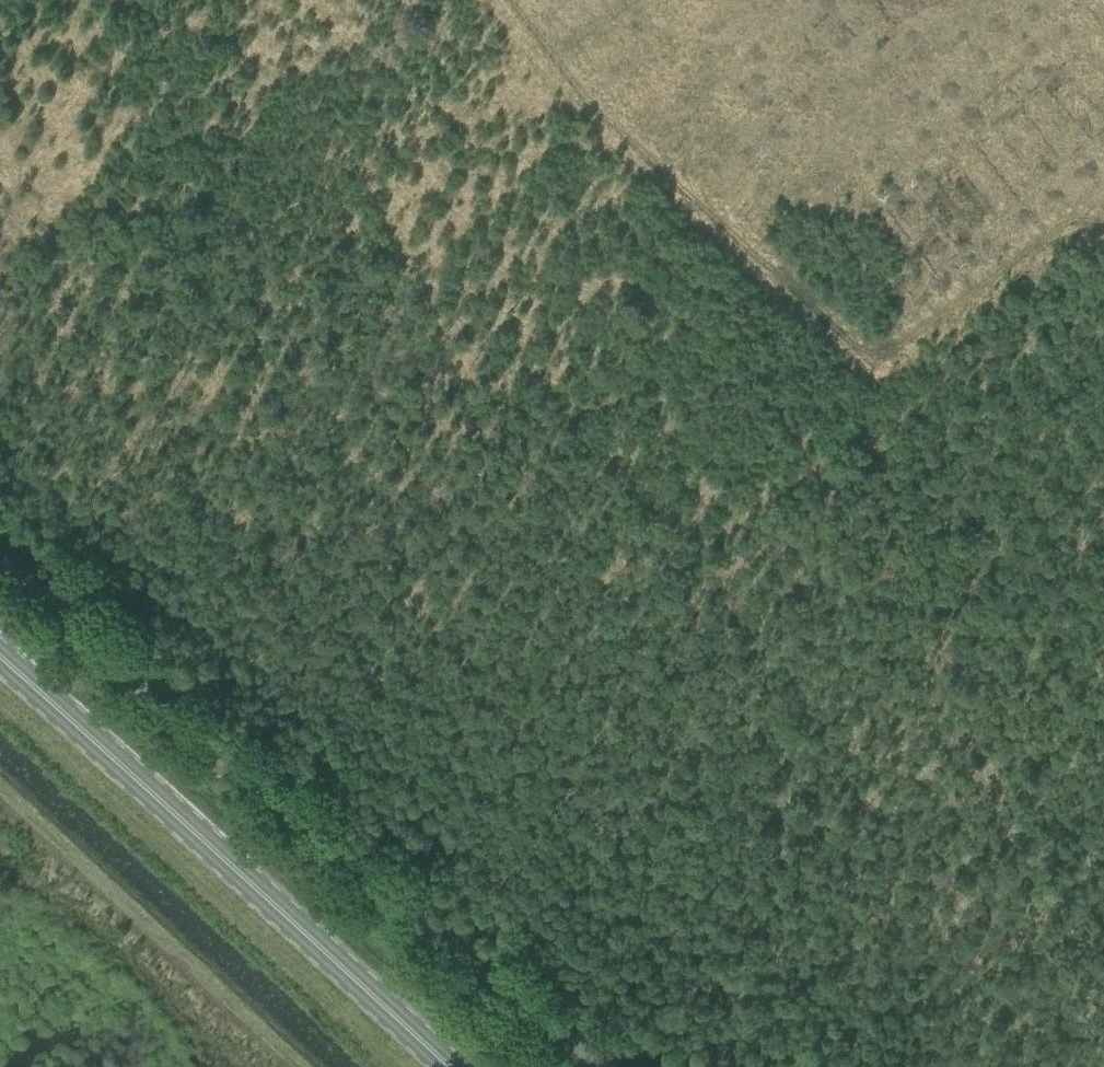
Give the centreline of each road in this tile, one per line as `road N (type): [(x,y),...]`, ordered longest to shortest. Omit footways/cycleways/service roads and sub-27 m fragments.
road 1 (unclassified): [(596,1066),(0,564)]
road 2 (primary): [(451,1066),(0,656)]
road 3 (track): [(301,1066),(0,794)]

